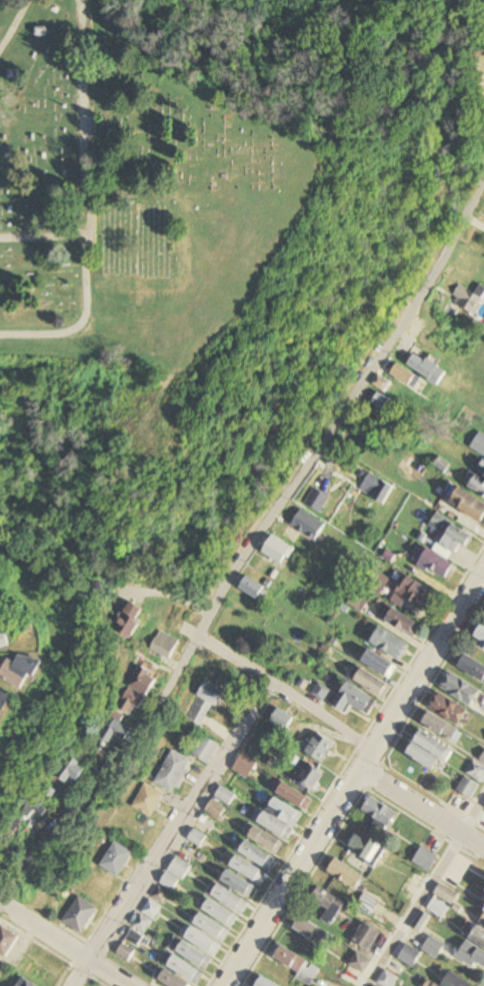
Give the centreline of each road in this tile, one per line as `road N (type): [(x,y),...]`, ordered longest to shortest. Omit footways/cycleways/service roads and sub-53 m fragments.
road 1 (residential): [(0,905),(38,844),(94,793),(172,684),(270,518),(433,279),(483,180)]
road 2 (residential): [(483,575),(224,985)]
road 3 (residential): [(71,985),(273,684)]
road 4 (residential): [(373,752),(198,636)]
road 5 (residential): [(129,985),(0,905)]
road 6 (residential): [(483,850),(362,769)]

